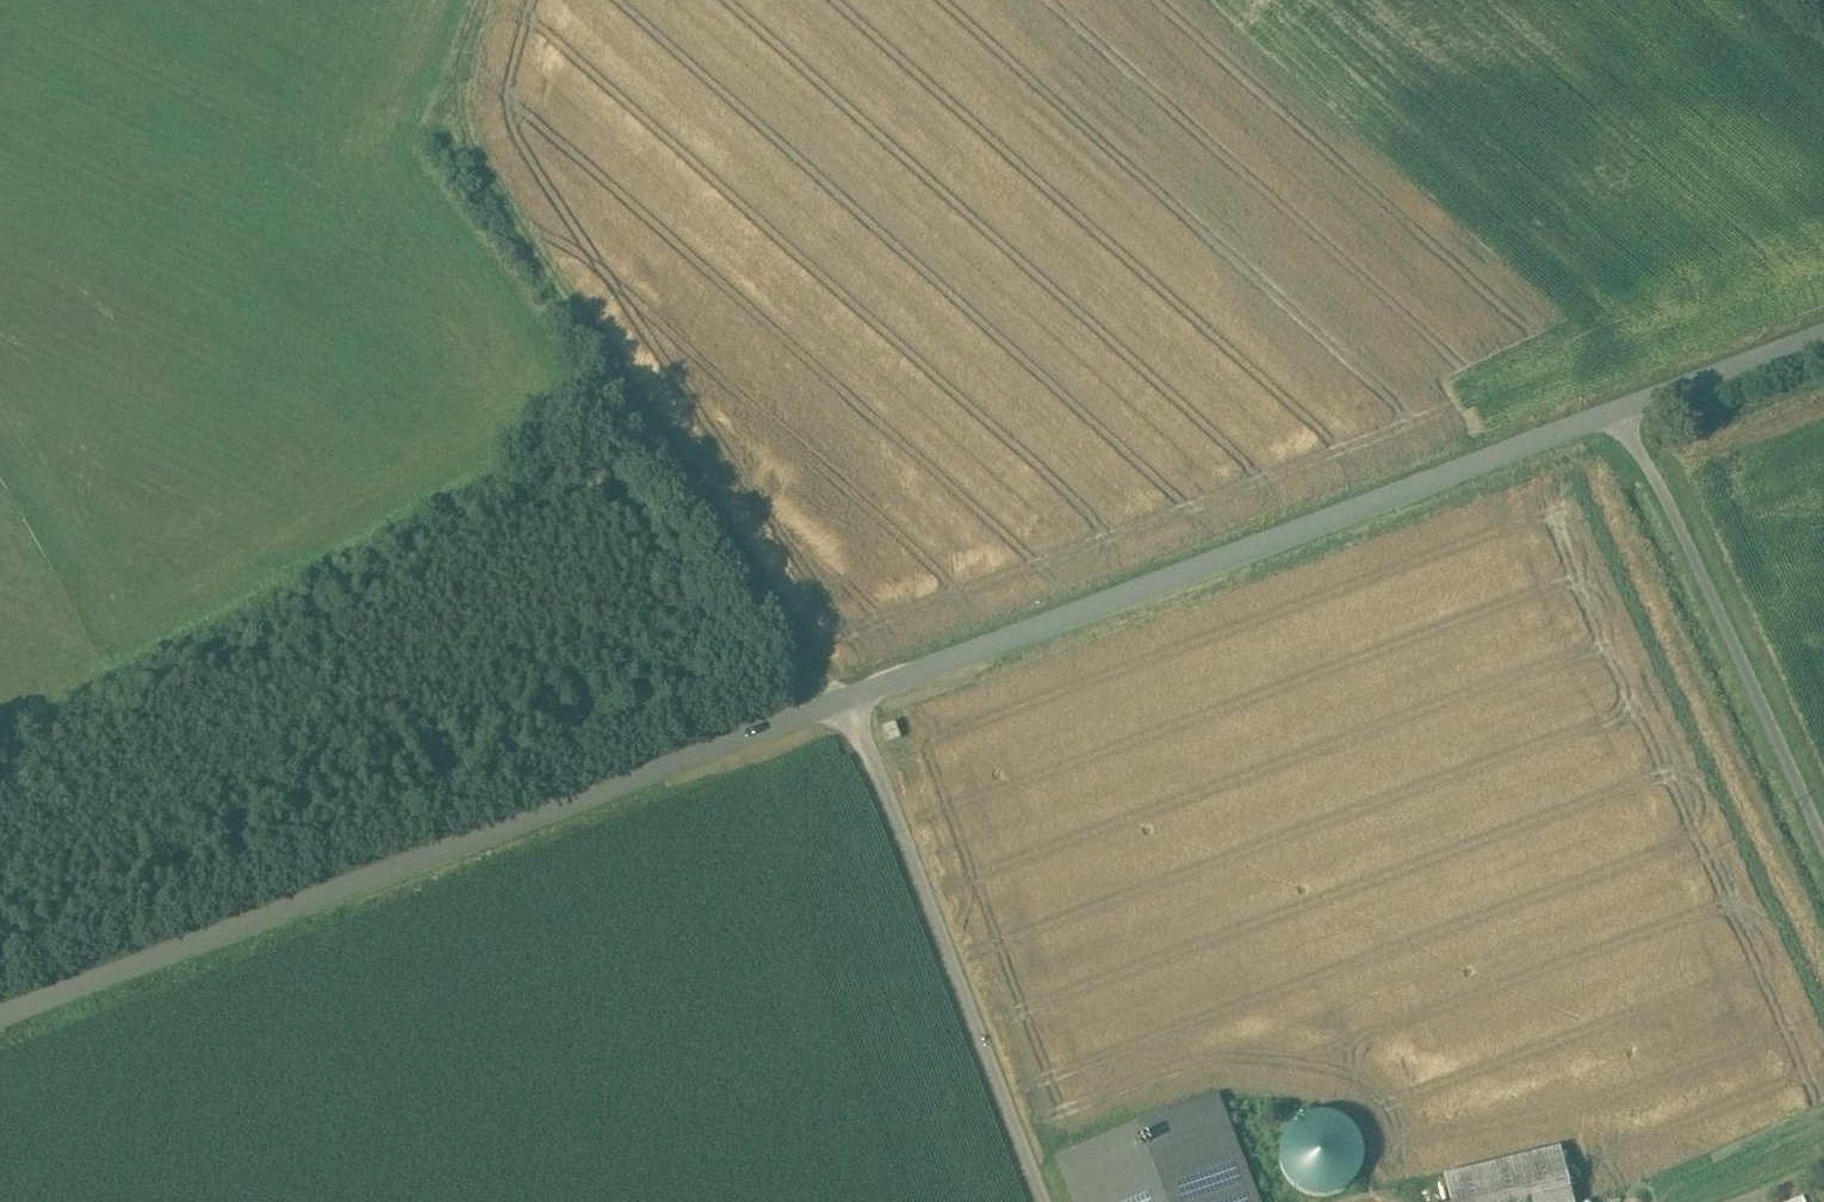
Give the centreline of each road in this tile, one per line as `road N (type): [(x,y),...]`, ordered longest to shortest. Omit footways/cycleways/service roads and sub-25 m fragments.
road 1 (unclassified): [(1823,337),(842,702)]
road 2 (unclassified): [(842,702),(0,1018)]
road 3 (unclassified): [(1043,1201),(842,702)]

